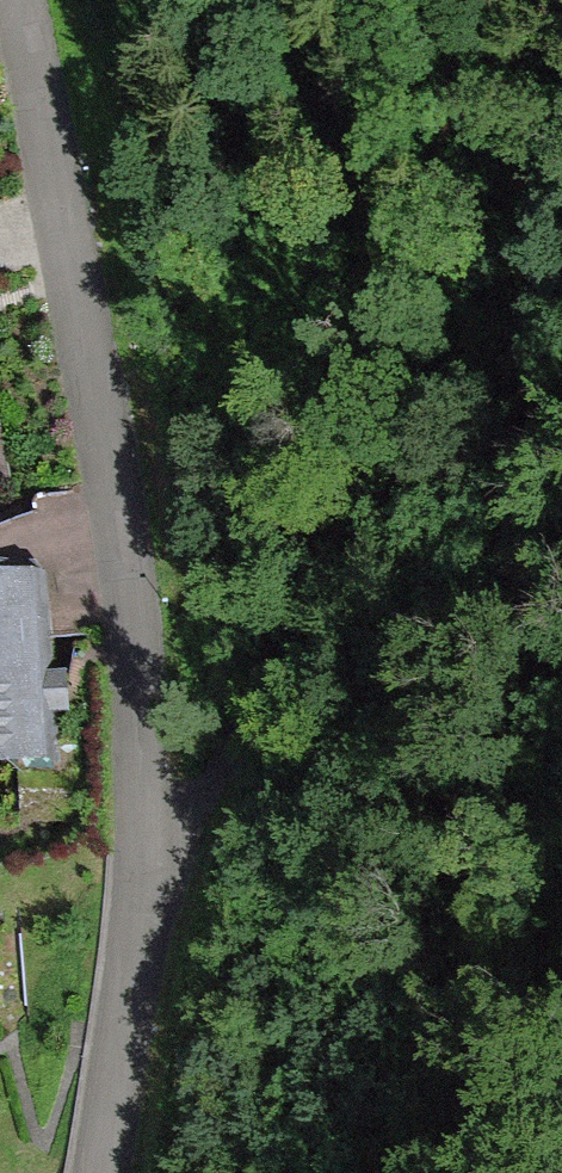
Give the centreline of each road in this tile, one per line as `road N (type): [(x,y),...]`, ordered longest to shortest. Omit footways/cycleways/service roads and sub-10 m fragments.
road 1 (residential): [(75,1172),(143,887),(103,484),(16,0)]
road 2 (track): [(143,887),(310,603),(435,500),(561,416)]

